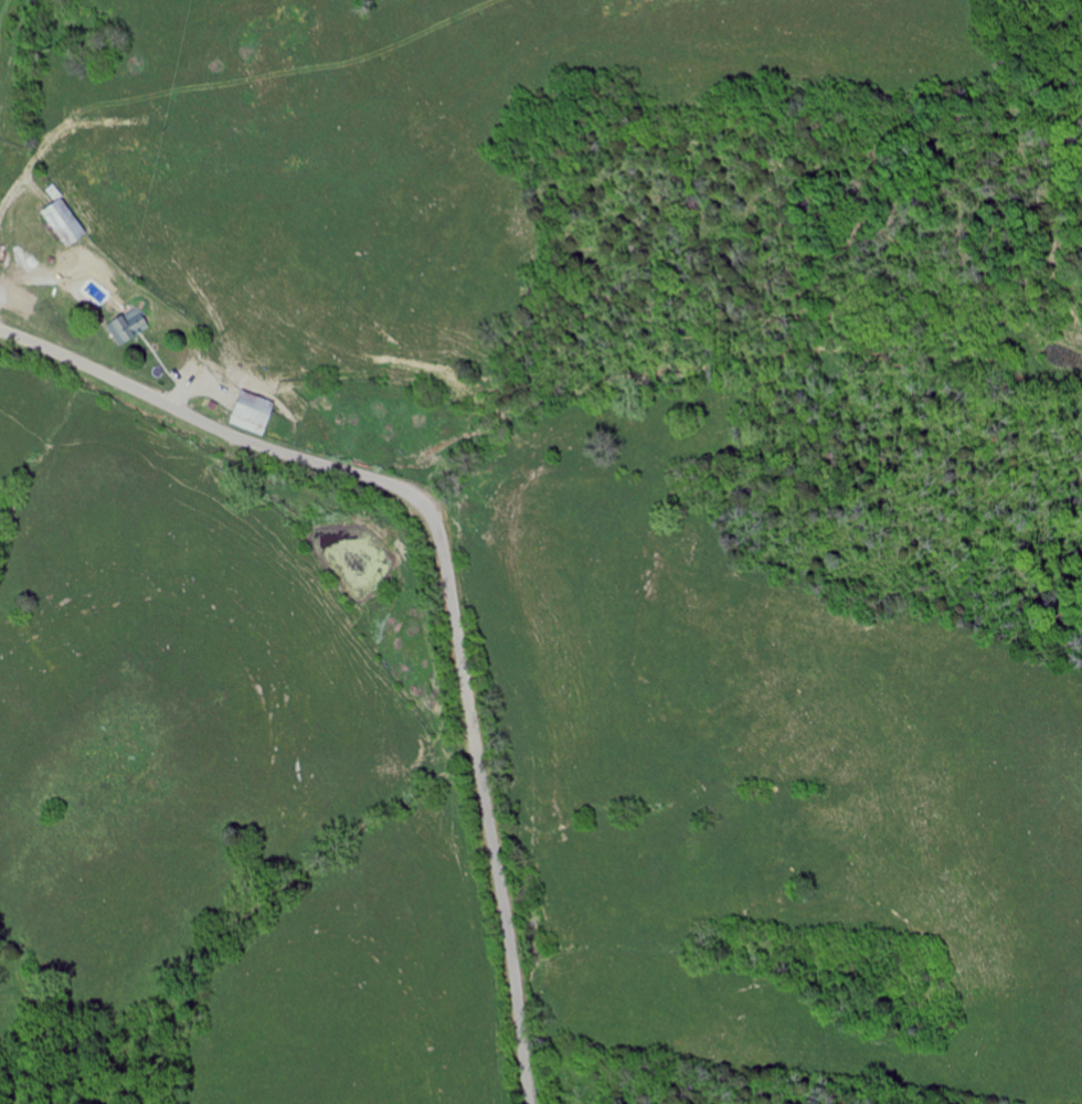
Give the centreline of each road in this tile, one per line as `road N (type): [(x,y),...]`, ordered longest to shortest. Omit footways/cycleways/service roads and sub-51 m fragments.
road 1 (residential): [(532,1103),(462,648),(431,512),(409,492),(241,439),(0,331)]

